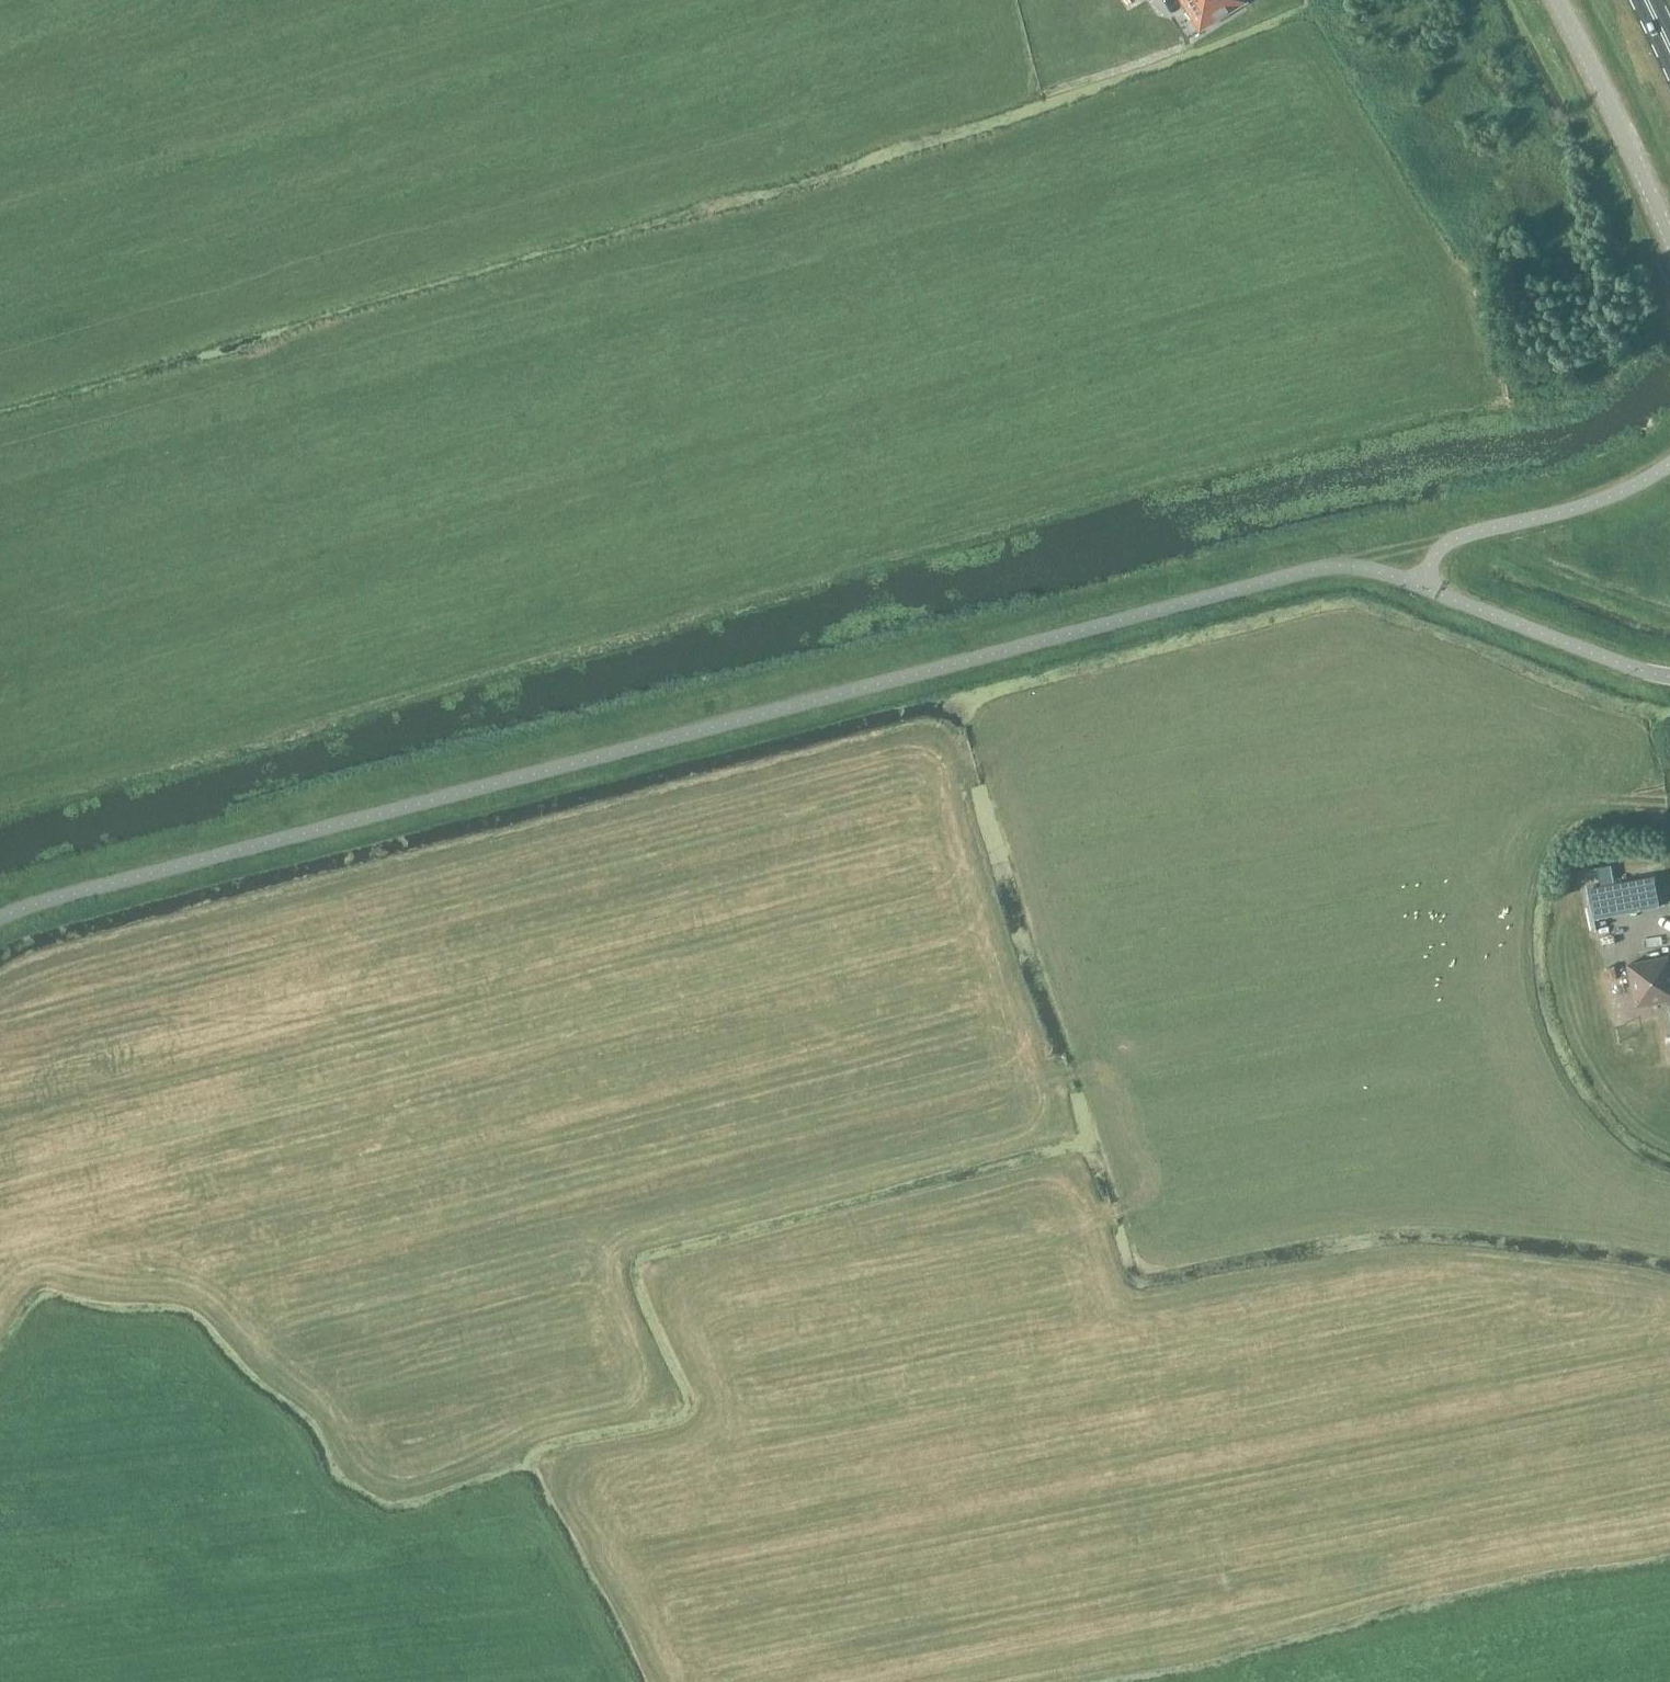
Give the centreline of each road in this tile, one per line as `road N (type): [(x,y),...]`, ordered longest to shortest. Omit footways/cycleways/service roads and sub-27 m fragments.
road 1 (unclassified): [(1669,243),(1557,0)]

